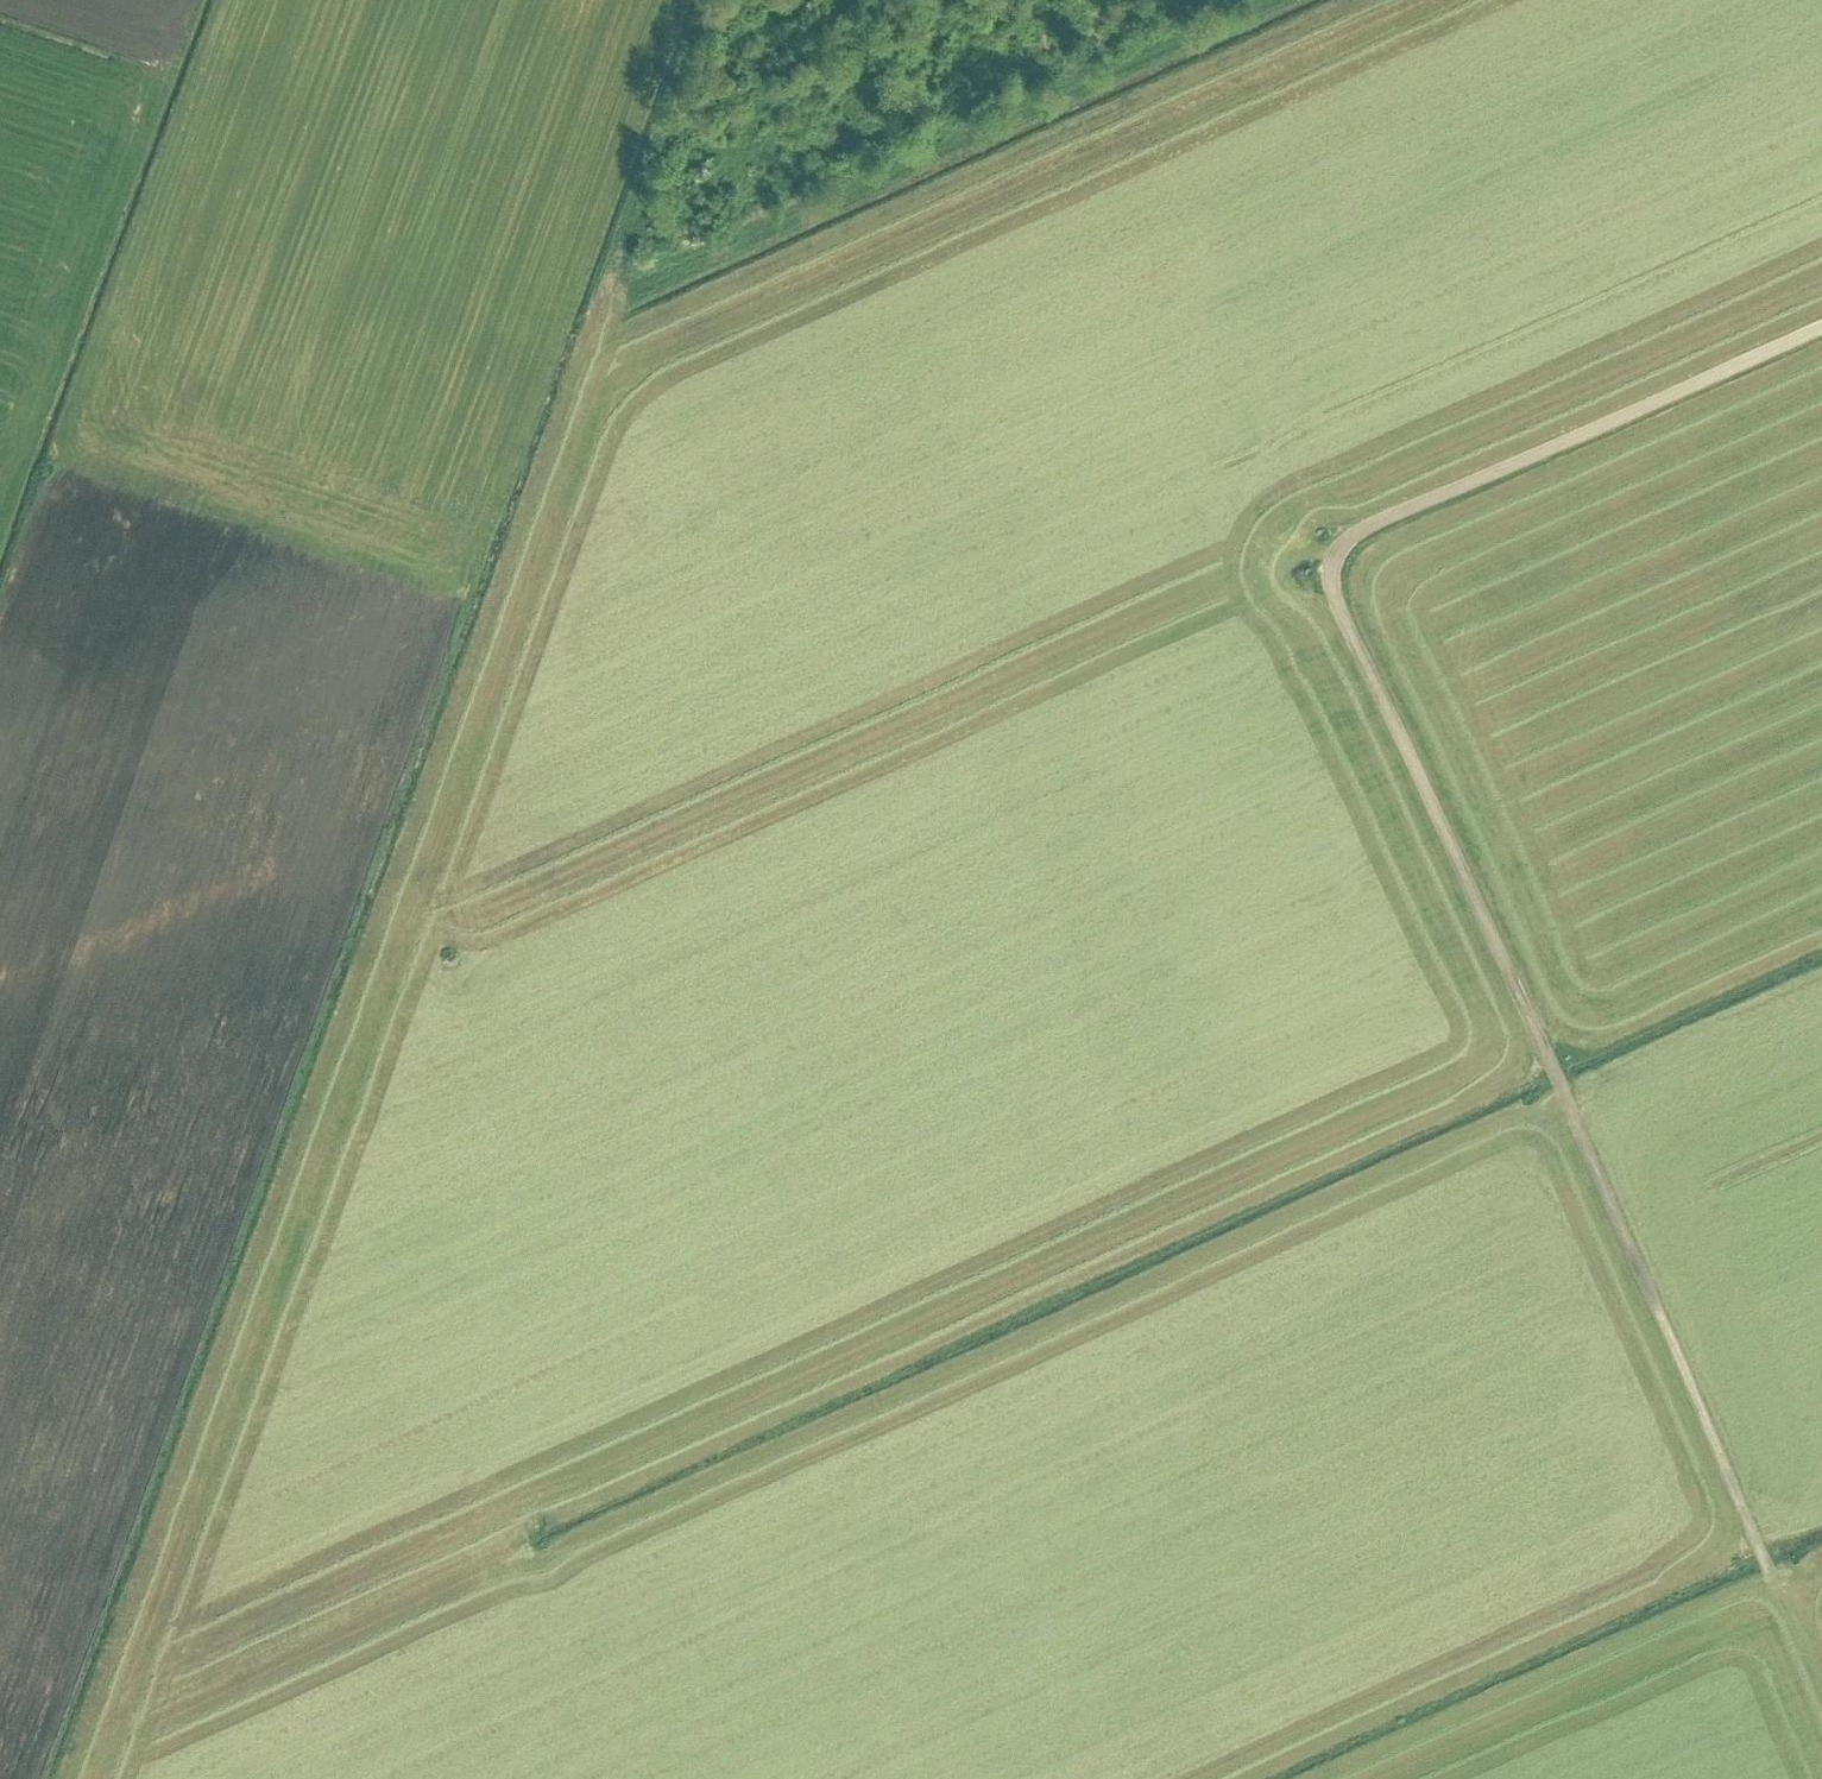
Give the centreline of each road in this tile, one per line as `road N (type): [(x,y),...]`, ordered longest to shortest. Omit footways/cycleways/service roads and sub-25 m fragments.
road 1 (track): [(1821,326),(1355,536),(1337,558),(1332,584),(1658,1303),(1775,1588),(1821,1670)]

